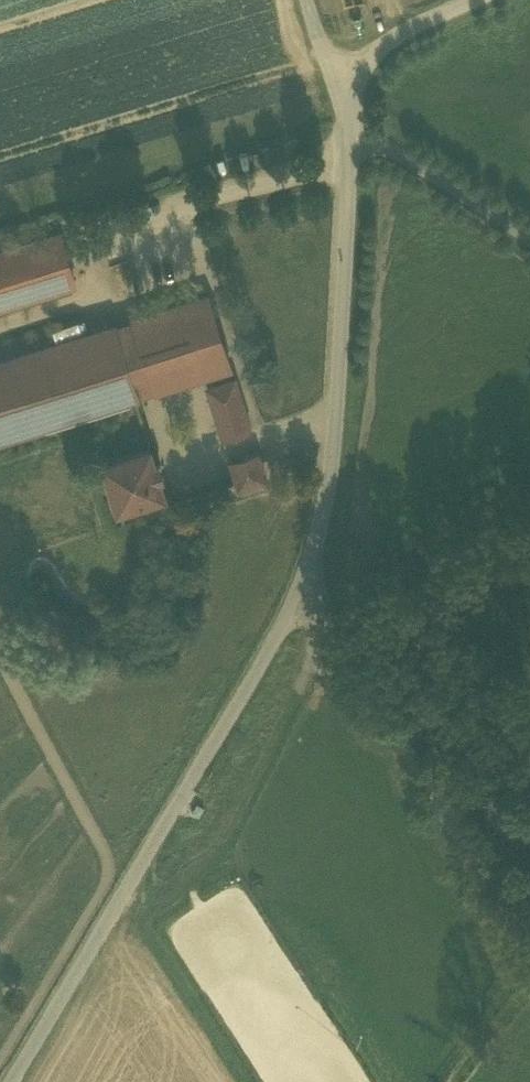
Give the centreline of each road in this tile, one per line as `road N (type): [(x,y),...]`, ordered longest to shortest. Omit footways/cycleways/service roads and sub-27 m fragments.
road 1 (residential): [(13,1081),(309,581)]
road 2 (residential): [(309,581),(335,457),(353,120)]
road 3 (residential): [(529,934),(309,581)]
road 4 (residential): [(353,120),(369,50),(480,0)]
road 5 (unclassified): [(353,120),(309,0)]

